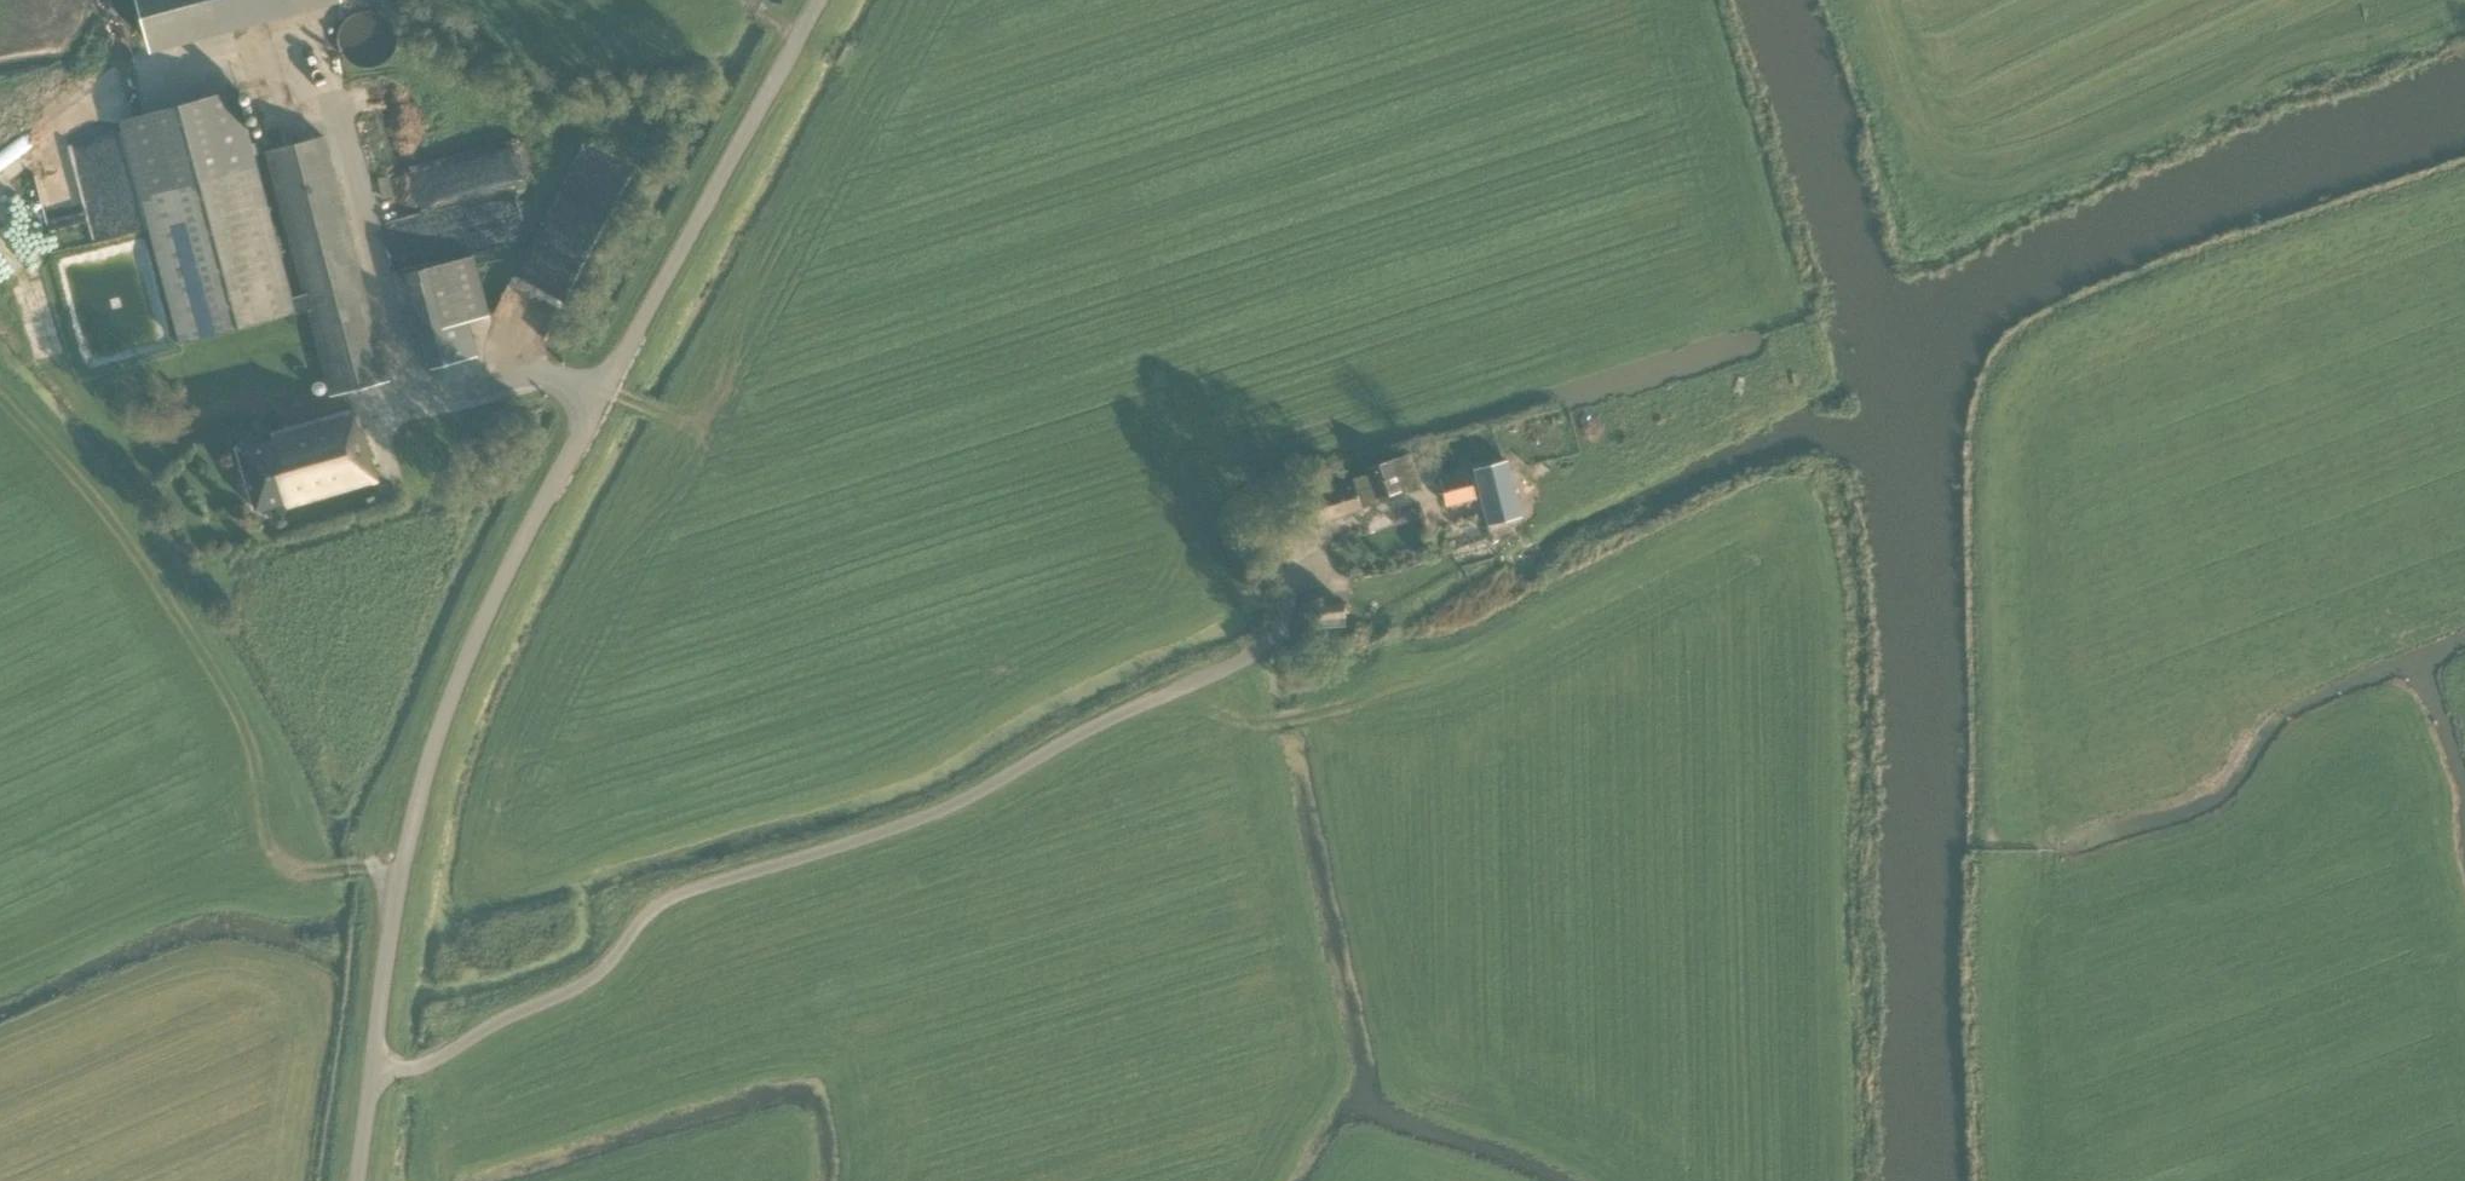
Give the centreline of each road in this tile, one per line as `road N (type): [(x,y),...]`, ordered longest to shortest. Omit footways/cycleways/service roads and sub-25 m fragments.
road 1 (unclassified): [(357,1180),(404,853),(464,662),(819,0)]

